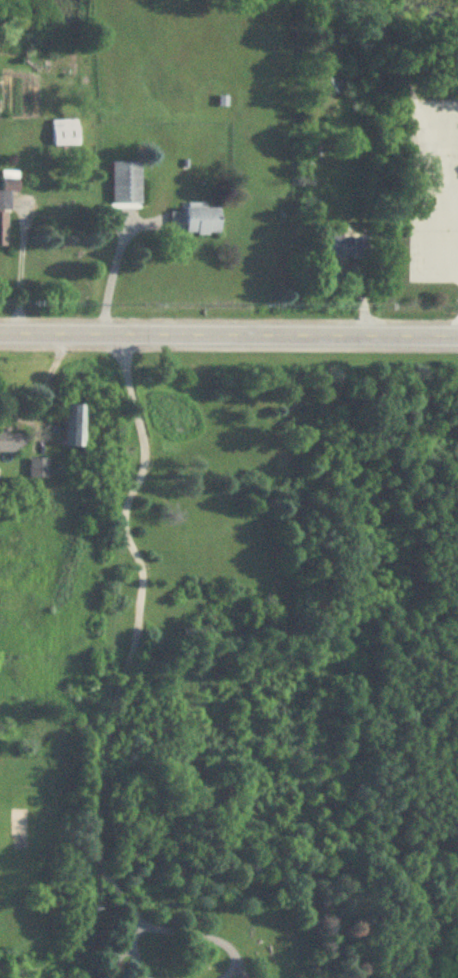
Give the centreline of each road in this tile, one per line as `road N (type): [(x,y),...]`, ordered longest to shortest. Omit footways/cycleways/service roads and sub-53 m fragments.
road 1 (tertiary): [(457,333),(0,331)]

